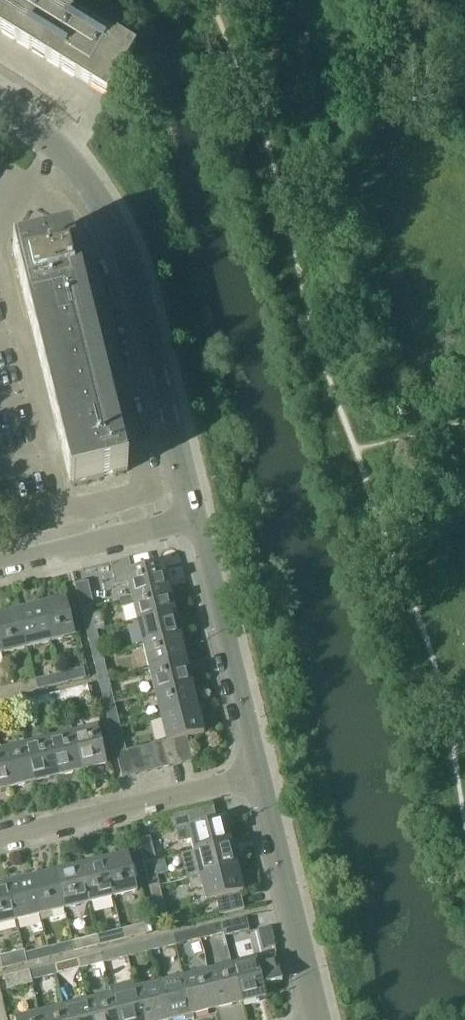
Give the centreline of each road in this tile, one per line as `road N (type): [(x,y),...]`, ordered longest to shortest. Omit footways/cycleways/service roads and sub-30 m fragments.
road 1 (unclassified): [(196,514),(115,224),(67,156),(0,99)]
road 2 (unclassified): [(258,775),(196,514)]
road 3 (residential): [(0,839),(258,775)]
road 4 (unclassified): [(319,1019),(258,775)]
road 5 (residential): [(0,562),(196,514)]

